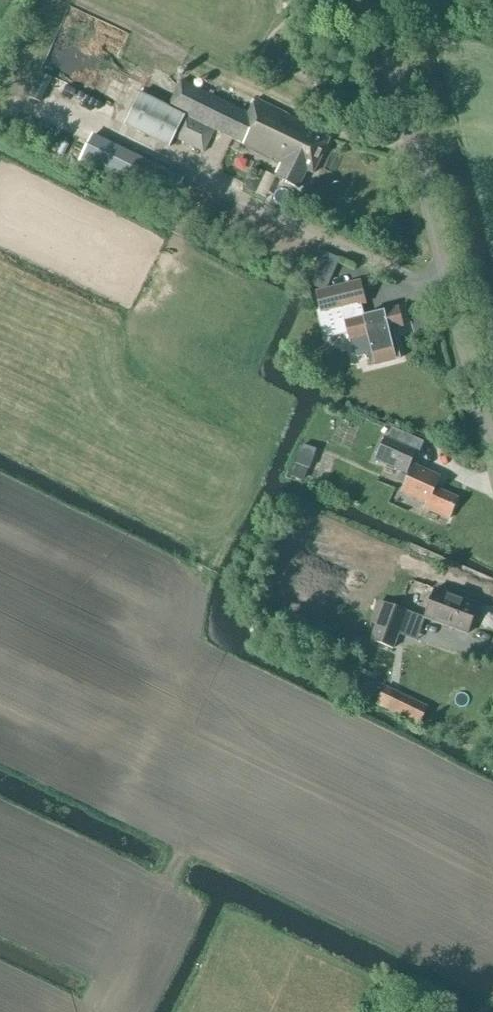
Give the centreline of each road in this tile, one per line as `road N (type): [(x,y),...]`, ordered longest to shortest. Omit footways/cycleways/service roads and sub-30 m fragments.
road 1 (unclassified): [(492,484),(374,0)]

